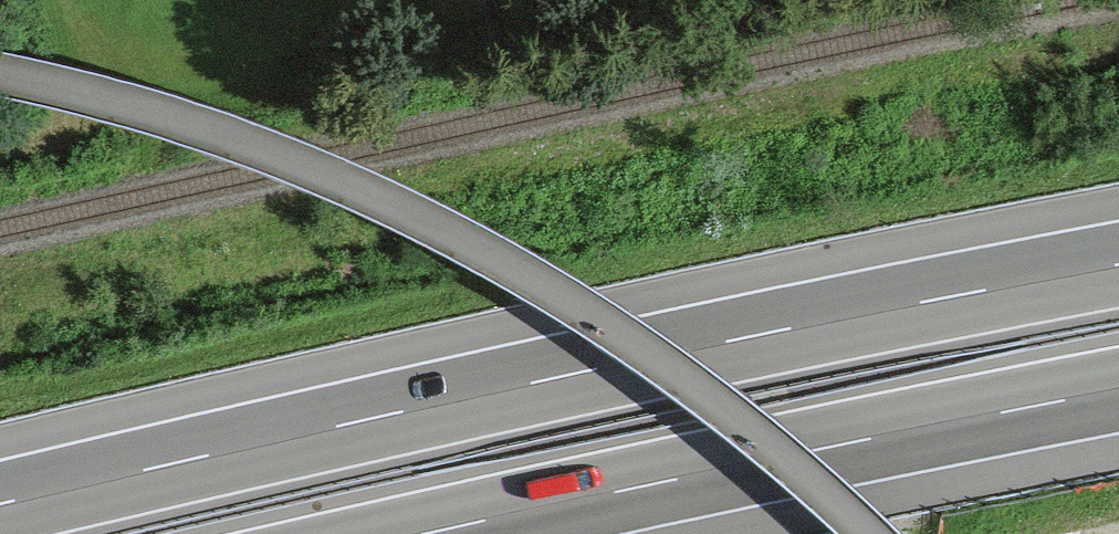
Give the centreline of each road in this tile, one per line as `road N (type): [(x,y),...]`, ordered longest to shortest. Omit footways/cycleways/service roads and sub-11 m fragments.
road 1 (motorway): [(1118,269),(361,424),(0,511)]
road 2 (track): [(883,533),(701,371),(392,198),(144,104),(0,76)]
road 3 (motorway): [(433,533),(1118,396)]

